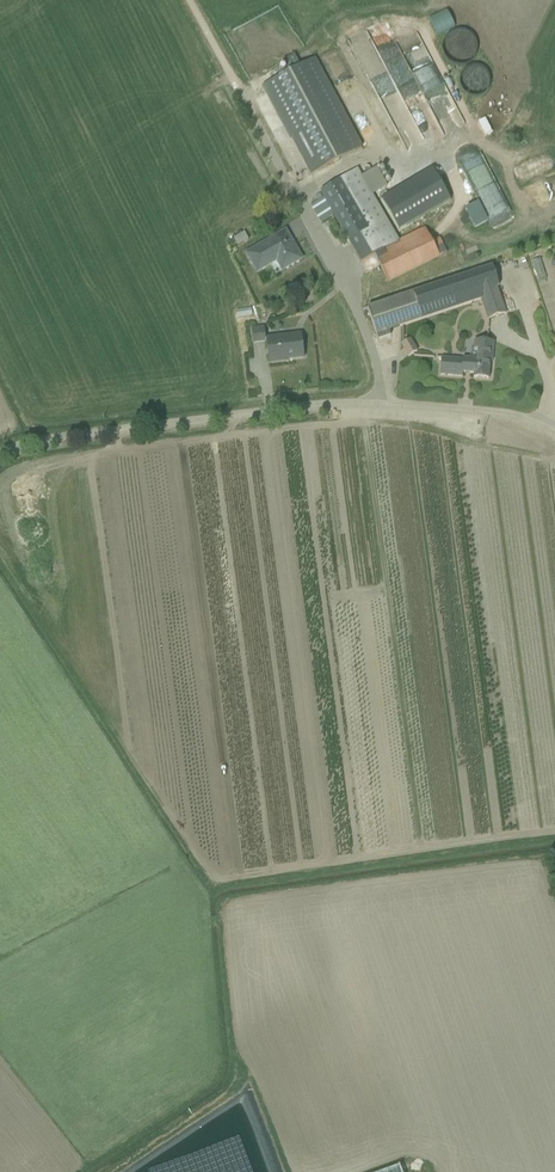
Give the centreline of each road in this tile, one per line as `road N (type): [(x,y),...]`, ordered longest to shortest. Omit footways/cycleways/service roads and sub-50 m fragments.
road 1 (unclassified): [(379,404),(292,407),(0,442)]
road 2 (unclassified): [(379,404),(357,309),(237,89)]
road 3 (unclassified): [(554,433),(521,418),(379,404)]

